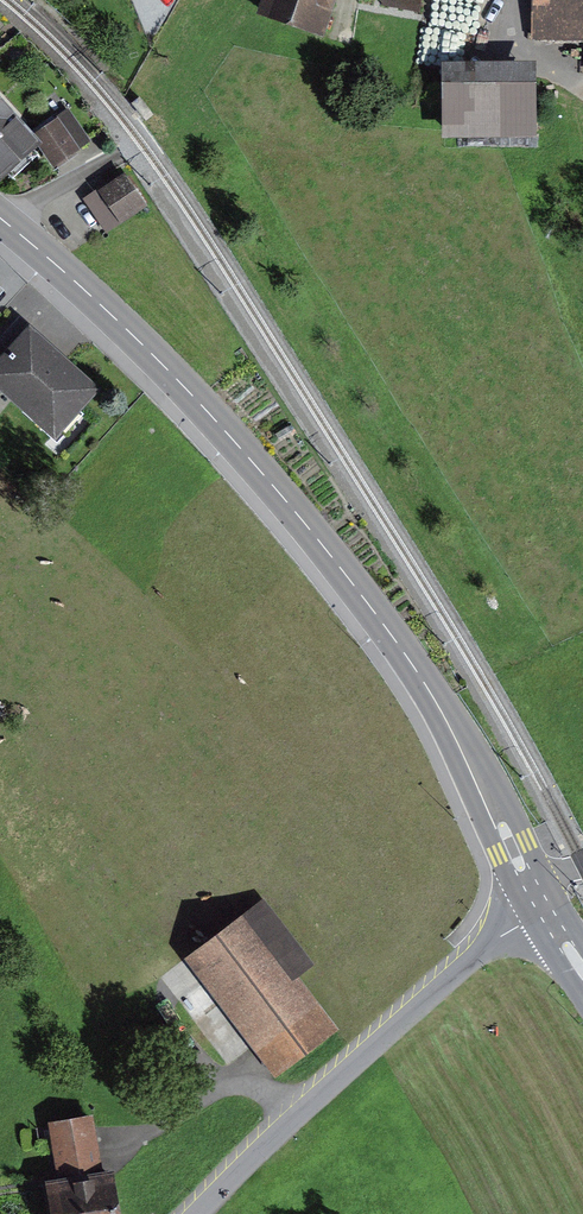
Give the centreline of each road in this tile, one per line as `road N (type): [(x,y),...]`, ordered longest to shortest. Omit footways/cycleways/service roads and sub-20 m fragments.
road 1 (secondary): [(538,899),(432,693),(301,518),(184,385),(0,218)]
road 2 (residential): [(538,899),(297,1111),(200,1213)]

